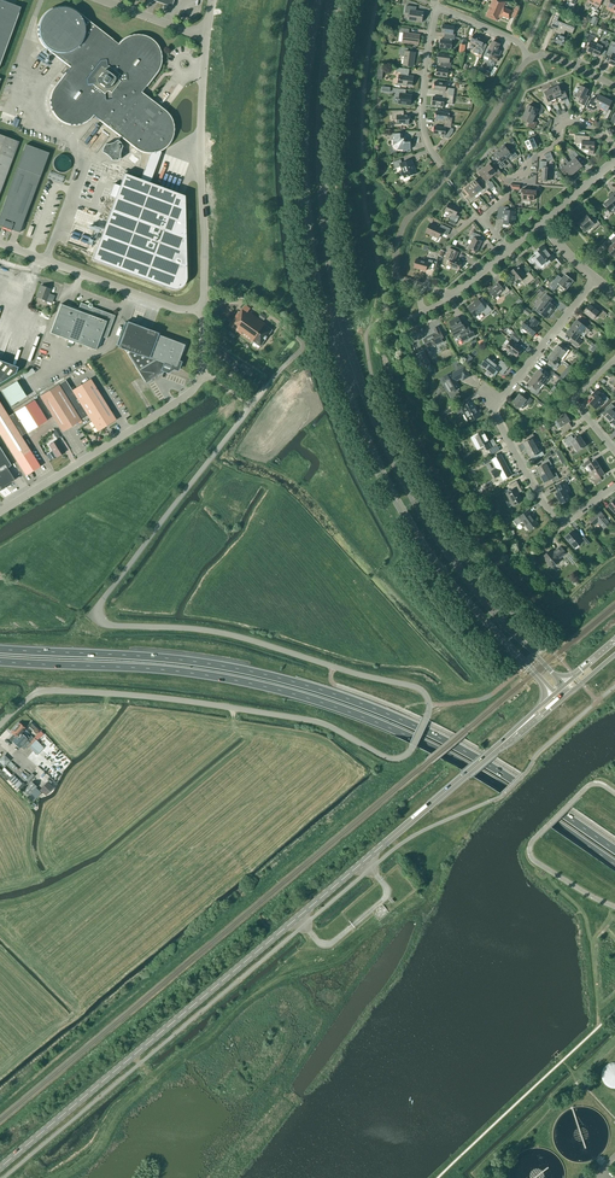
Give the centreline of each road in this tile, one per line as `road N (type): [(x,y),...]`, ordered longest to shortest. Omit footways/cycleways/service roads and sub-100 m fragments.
road 1 (unclassified): [(0,725),(34,694),(55,690),(315,721),(386,758),(401,758),(413,745),(430,706),(411,685),(226,634),(100,620),(102,600),(252,405),(208,371)]
road 2 (secondary): [(318,0),(307,76),(306,191),(319,287),(348,393),(380,471),(430,555),(553,695)]
road 3 (secondary): [(564,686),(433,530),(363,389),(333,280),(321,189),(322,89),(335,0)]
road 4 (trunk): [(0,662),(197,674),(339,707),(465,763),(614,864)]
road 5 (trunk): [(614,849),(475,756),(332,693),(200,661),(0,649)]
road 6 (tertiary): [(0,1167),(468,773)]
road 7 (residential): [(564,520),(540,502),(496,410),(595,279)]
road 8 (unclassified): [(203,310),(208,34)]
road 9 (unclassified): [(208,371),(179,400),(0,512)]
road 10 (unclassified): [(203,310),(178,309),(0,243)]
road 11 (residential): [(482,219),(504,200),(507,180),(532,183),(534,155),(558,142),(560,124),(582,125),(614,148)]
road 12 (residential): [(448,174),(429,150),(422,118),(437,7)]
road 13 (residential): [(423,287),(395,276),(397,248),(411,214),(448,174)]
road 14 (residential): [(448,174),(530,59)]
road 15 (residential): [(614,453),(575,400),(614,360)]

